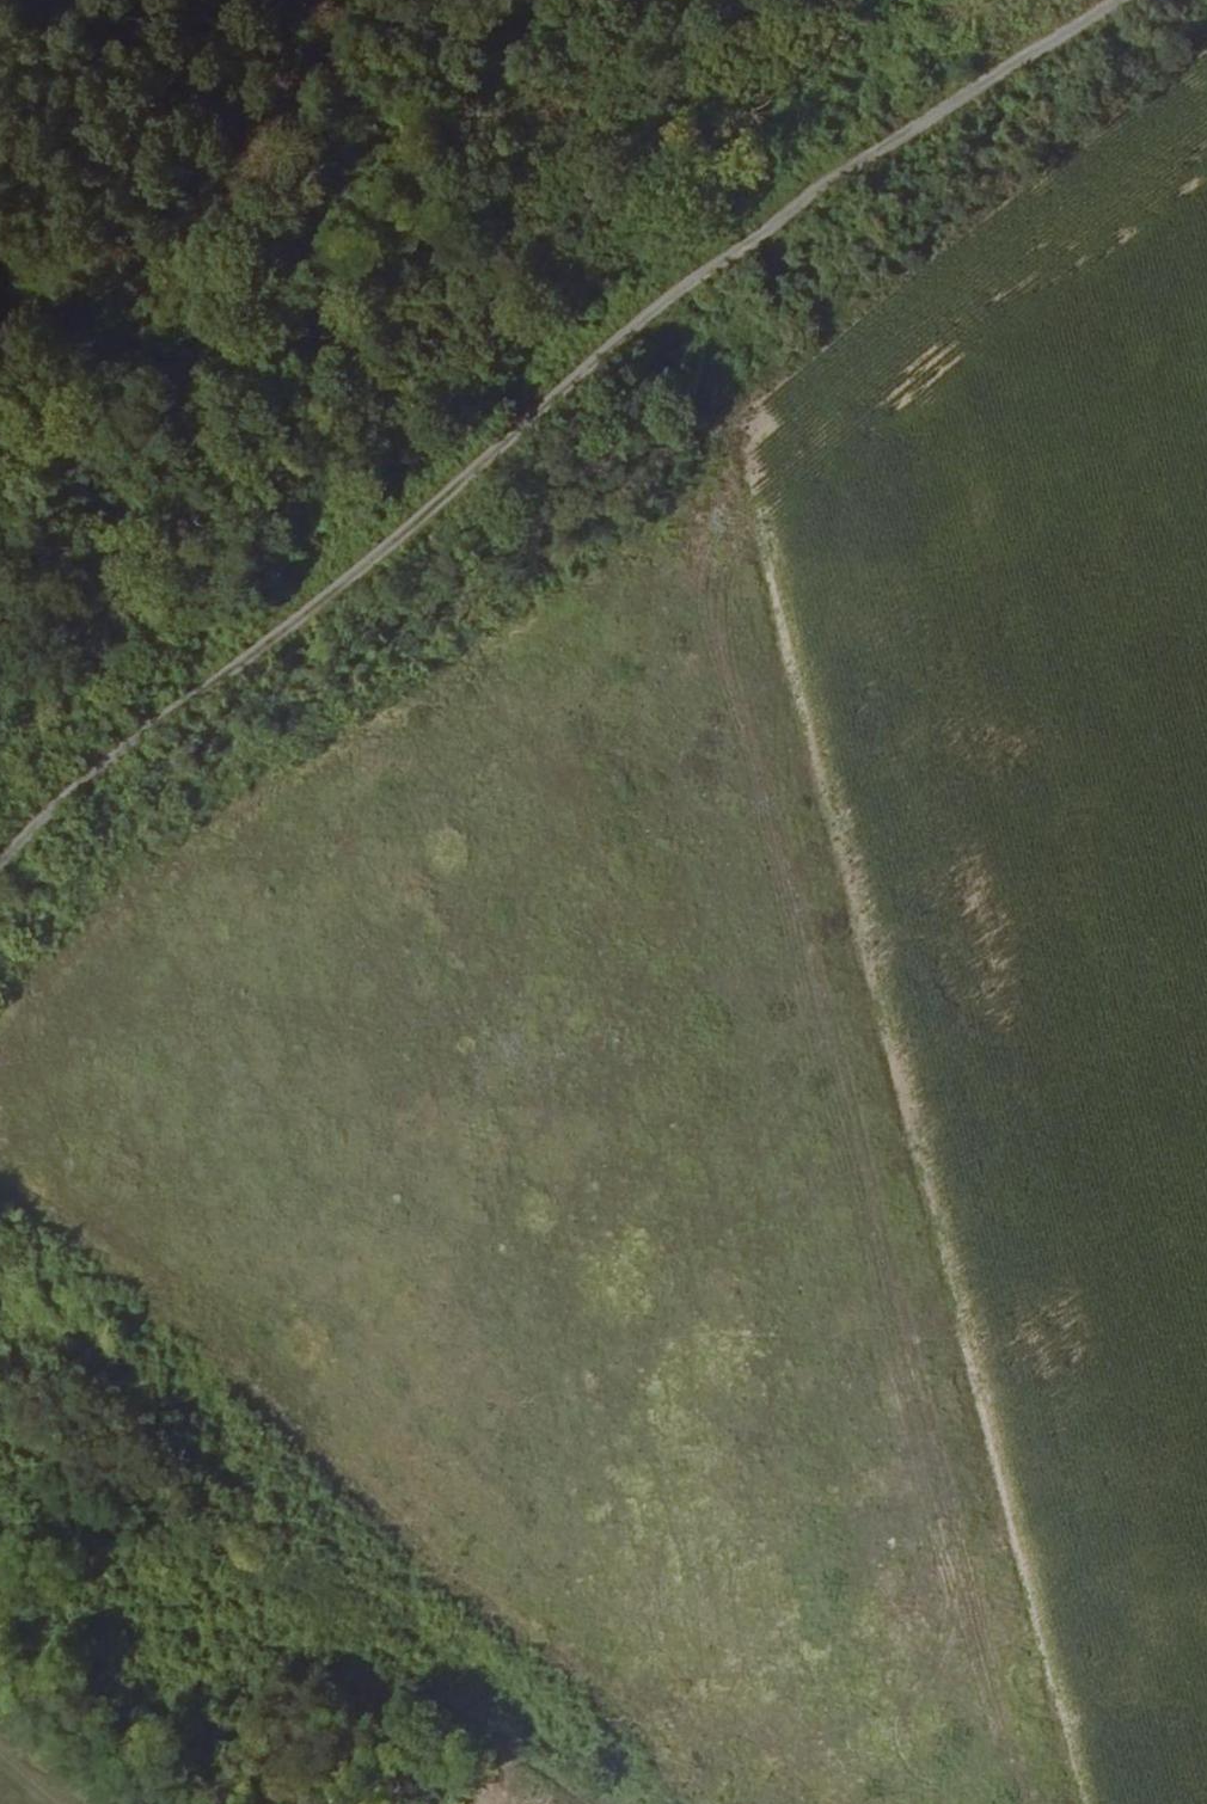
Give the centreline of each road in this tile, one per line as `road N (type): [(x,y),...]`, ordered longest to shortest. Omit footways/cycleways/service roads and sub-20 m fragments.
road 1 (track): [(1110,0),(711,266),(363,566),(110,755),(0,863)]

